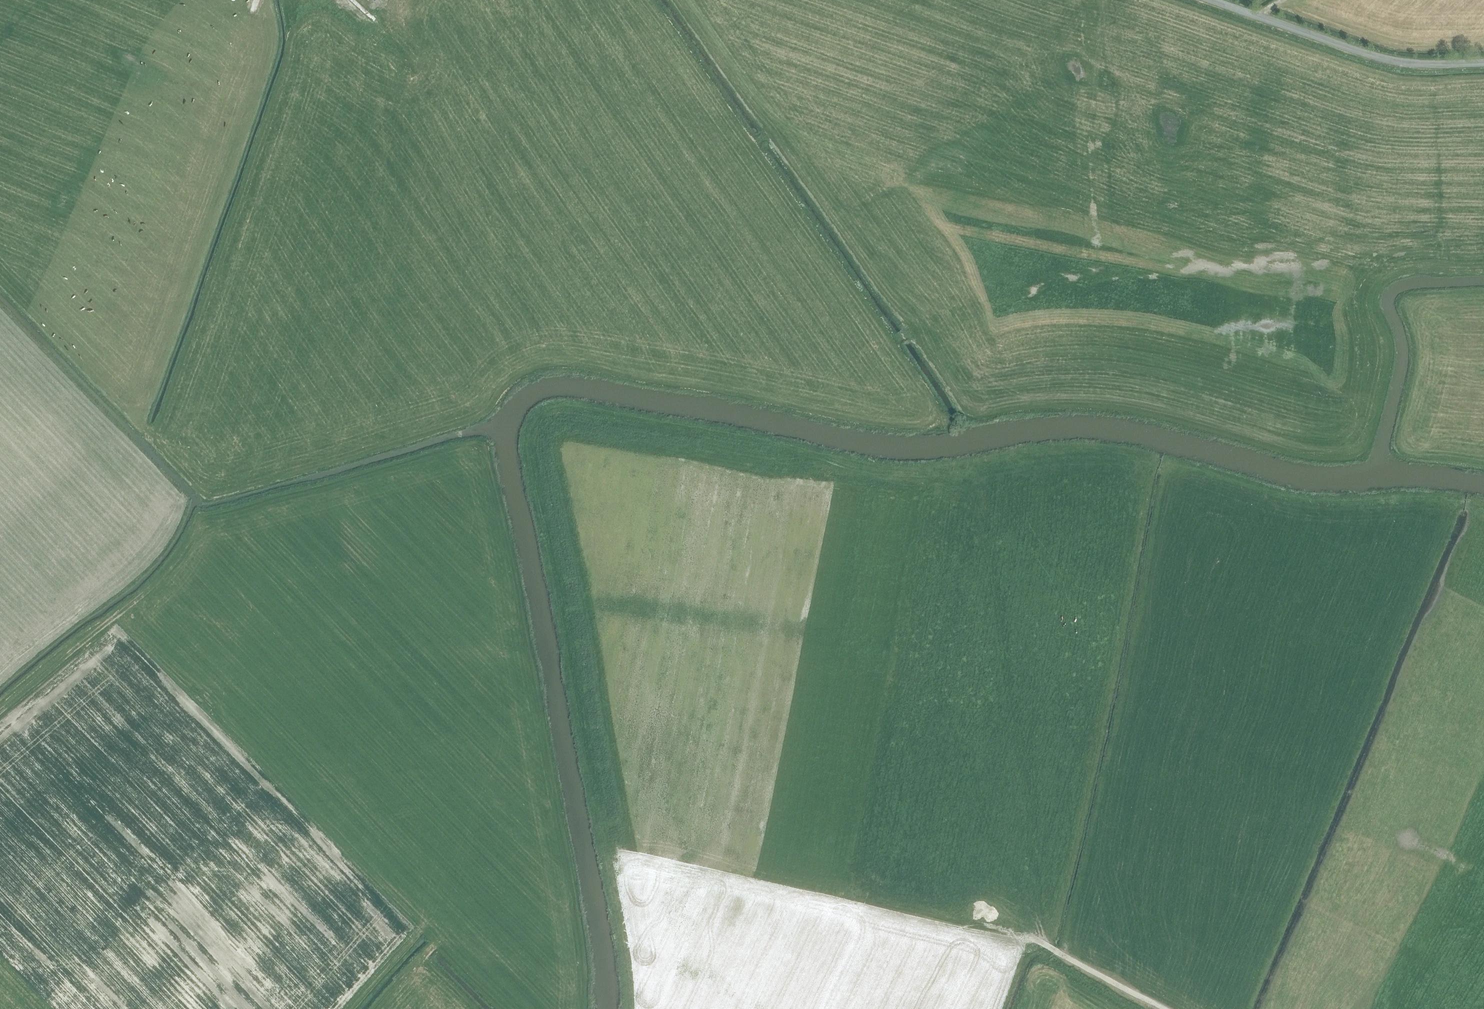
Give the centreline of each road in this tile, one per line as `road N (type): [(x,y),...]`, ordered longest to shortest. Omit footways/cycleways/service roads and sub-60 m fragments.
road 1 (tertiary): [(1209,0),(1389,60),(1483,63)]

